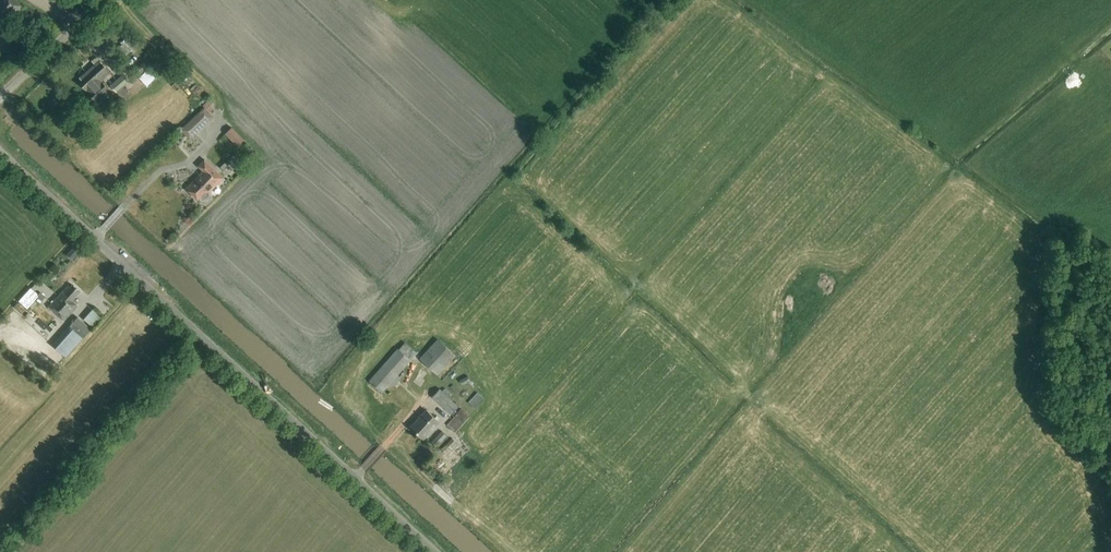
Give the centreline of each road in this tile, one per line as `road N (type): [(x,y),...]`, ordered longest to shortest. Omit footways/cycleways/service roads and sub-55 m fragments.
road 1 (unclassified): [(436,551),(0,151)]
road 2 (unclassified): [(0,95),(106,0)]

